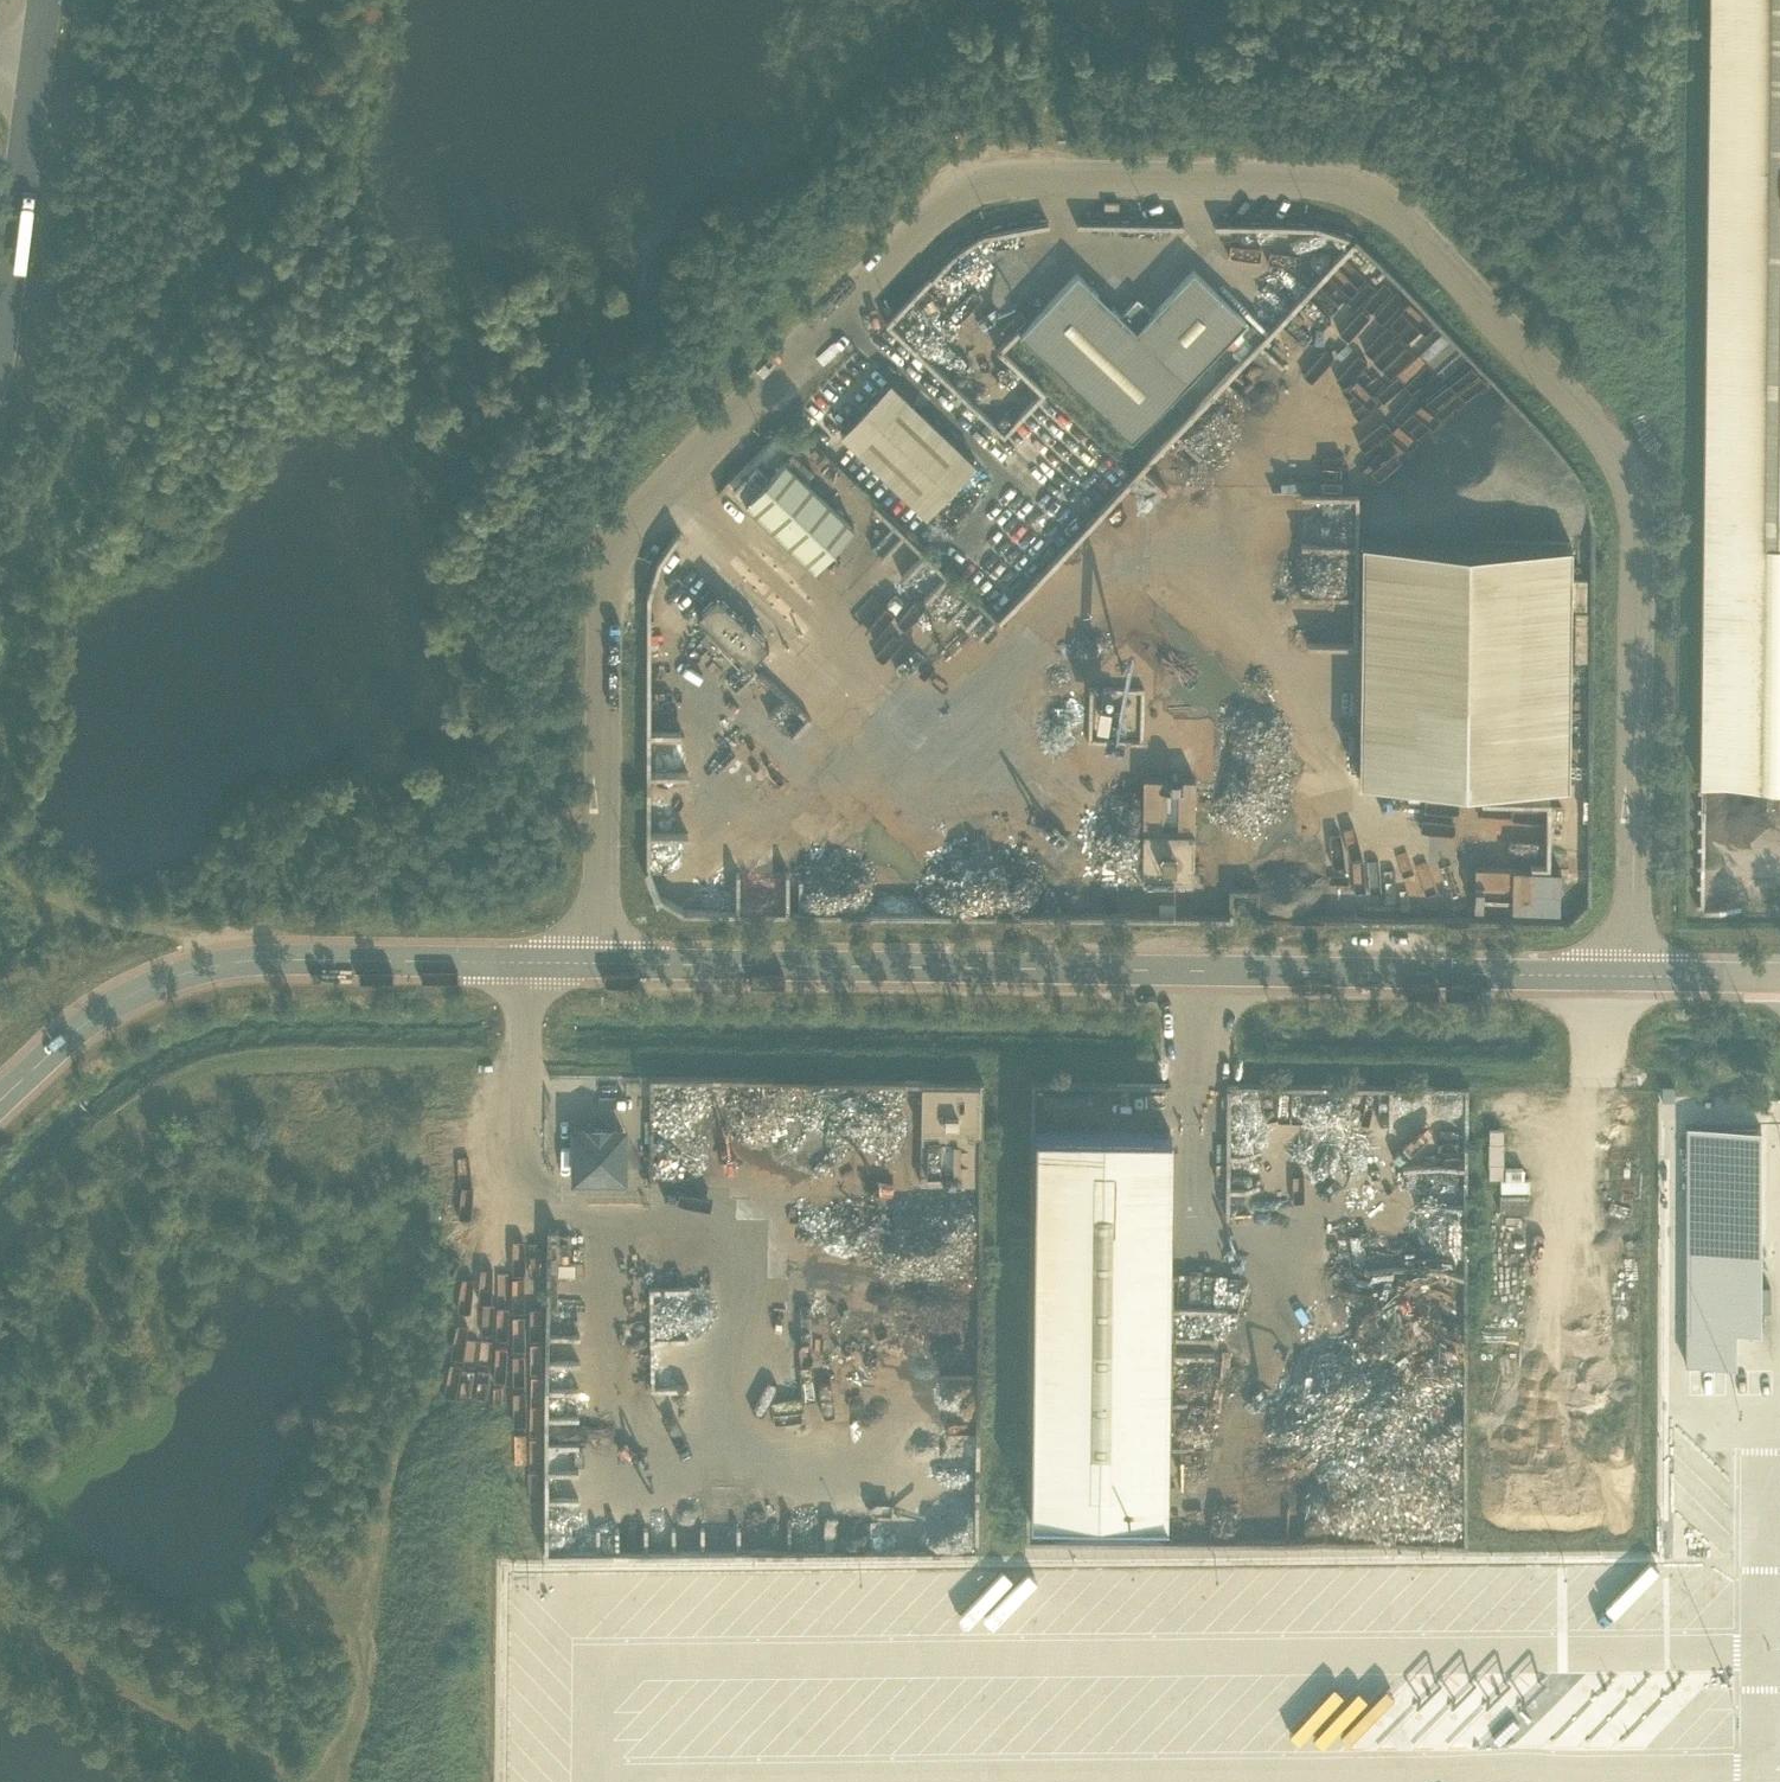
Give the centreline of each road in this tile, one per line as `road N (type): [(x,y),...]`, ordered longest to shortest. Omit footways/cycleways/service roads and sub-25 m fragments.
road 1 (unclassified): [(600,963),(605,550),(919,225),(961,193),(1015,175),(1068,175),(1339,180),(1410,226),(1619,456),(1638,509),(1631,973)]
road 2 (unclassified): [(600,963),(1631,973)]
road 3 (unclassified): [(0,1101),(84,1023),(163,980),(259,958),(600,963)]
road 4 (unclassified): [(0,346),(48,0)]
road 5 (unclassified): [(1631,973),(1779,976)]

